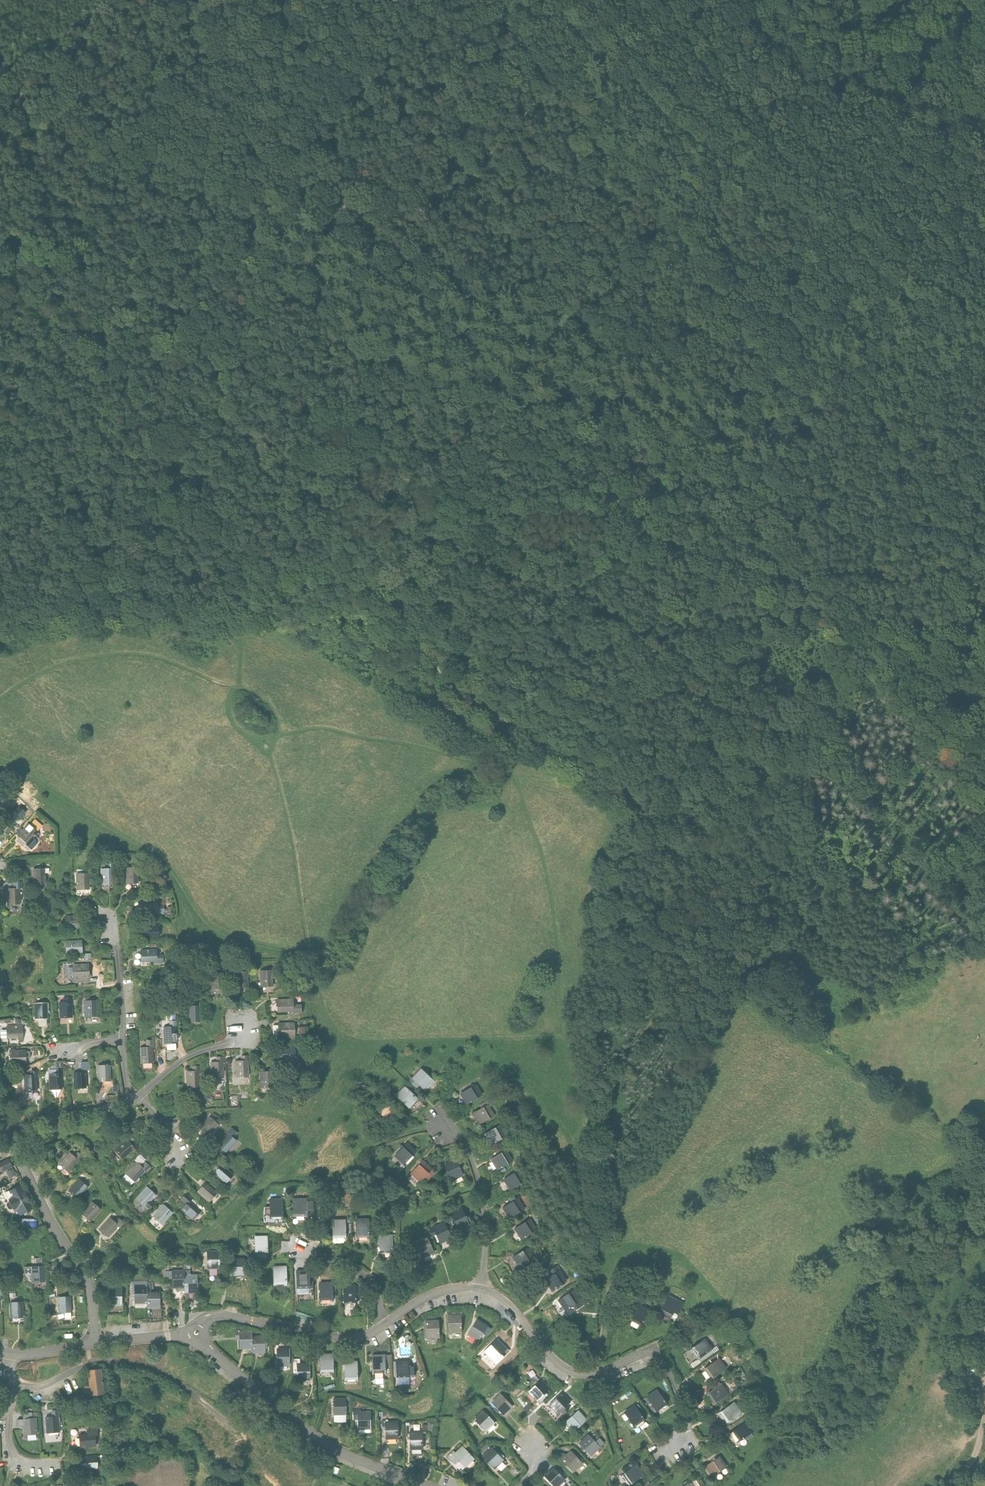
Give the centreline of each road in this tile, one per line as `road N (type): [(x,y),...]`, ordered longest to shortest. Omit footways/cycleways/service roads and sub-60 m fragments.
road 1 (track): [(734,879),(717,874),(452,684),(383,596),(195,528)]
road 2 (track): [(266,179),(330,191),(369,237),(401,256),(568,313),(720,386),(796,396)]
road 3 (track): [(494,512),(418,487),(258,376),(122,346),(0,331)]
road 4 (track): [(796,396),(671,226),(526,66),(483,0)]
road 5 (track): [(970,625),(919,620),(621,521),(494,512)]
road 6 (track): [(970,625),(840,725),(823,751),(817,797),(803,820),(734,879)]
road 7 (track): [(583,1160),(614,1266),(603,1365),(620,1459),(603,1485)]
road 8 (track): [(700,0),(775,54),(984,166)]
road 9 (residential): [(484,1291),(514,1306),(571,1373),(604,1374),(647,1354),(663,1358),(691,1427),(680,1453)]
road 10 (track): [(0,77),(149,165),(191,176),(266,179)]
road 11 (residential): [(199,1335),(317,1441),(416,1485)]
road 12 (residential): [(15,1387),(35,1391),(92,1366),(140,1367),(178,1384),(241,1433)]
road 13 (residential): [(99,1346),(87,1279),(8,1132)]
road 14 (track): [(195,528),(0,463)]
road 15 (residential): [(199,1335),(225,1319),(344,1340),(391,1326)]
road 16 (track): [(796,396),(918,426),(984,460)]
road 17 (residential): [(484,1291),(491,1228),(484,1188),(465,1142),(443,1128)]
road 18 (residential): [(140,1096),(189,1057),(238,1041),(248,1022)]
road 19 (residential): [(8,1132),(131,1102)]
road 20 (residential): [(391,1326),(365,1276),(303,1248)]

